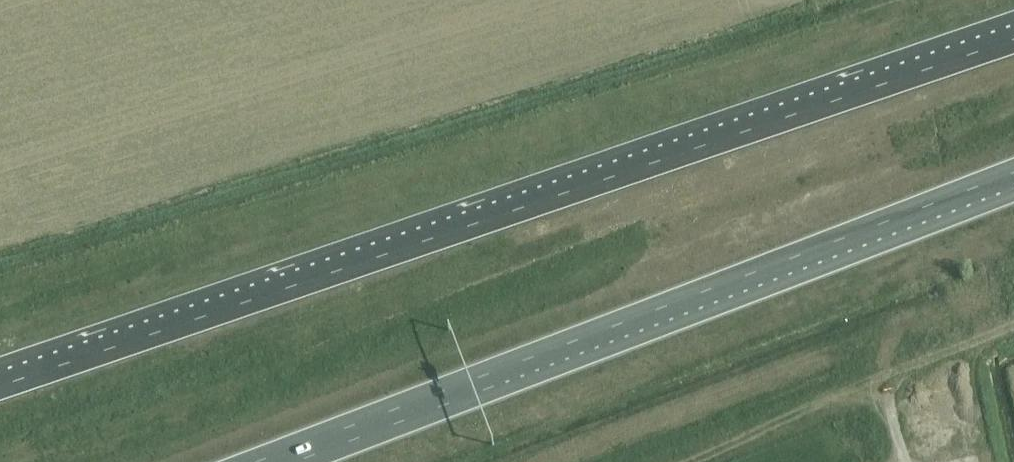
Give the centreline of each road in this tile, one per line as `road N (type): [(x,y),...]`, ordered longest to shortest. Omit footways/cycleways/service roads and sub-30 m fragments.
road 1 (trunk): [(1013,39),(0,387)]
road 2 (trunk): [(257,461),(1013,172)]
road 3 (track): [(886,374),(1013,324)]

